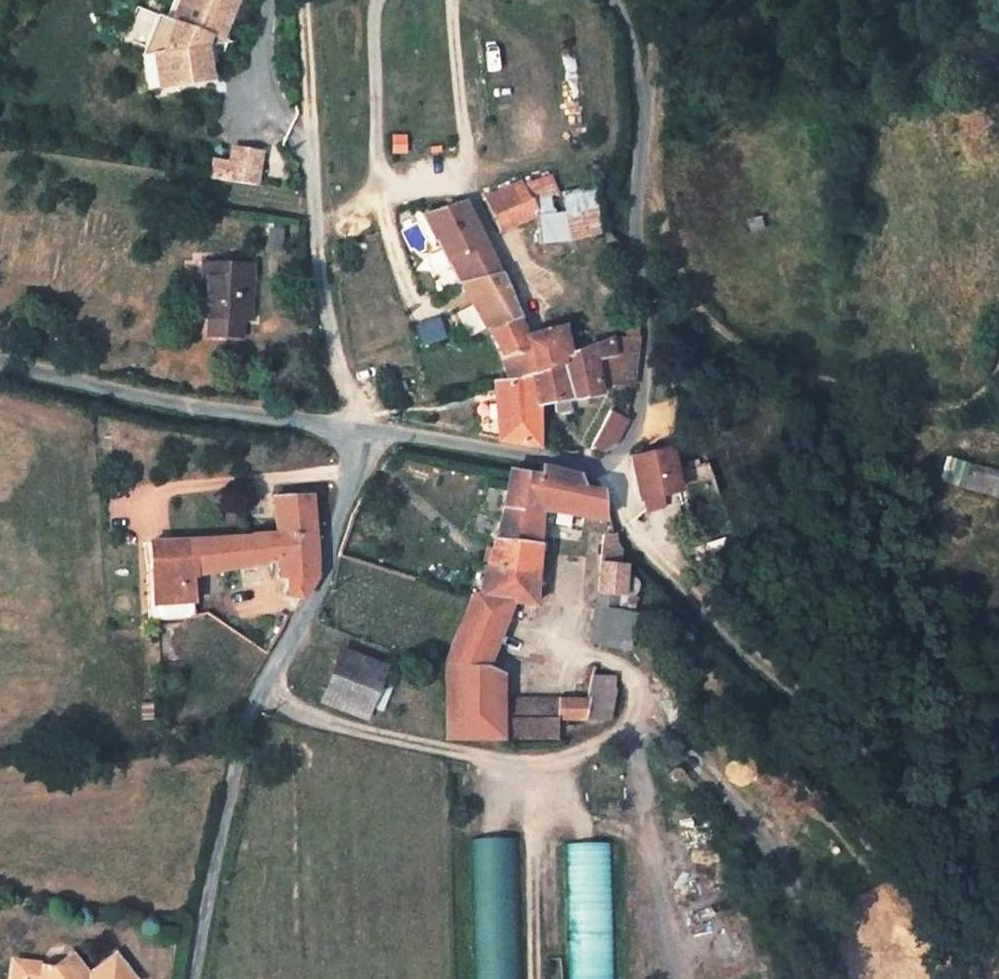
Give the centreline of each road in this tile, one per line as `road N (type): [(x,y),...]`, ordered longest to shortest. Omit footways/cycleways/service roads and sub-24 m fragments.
road 1 (residential): [(192,978),(249,724),(325,577),(357,435)]
road 2 (track): [(267,685),(302,714),(516,763),(562,758),(640,718),(641,685),(614,660),(561,650)]
road 3 (residential): [(304,0),(318,270),(357,435)]
road 4 (residential): [(357,435),(0,368)]
road 5 (track): [(840,978),(758,823),(640,718)]
road 6 (residential): [(616,467),(357,435)]

